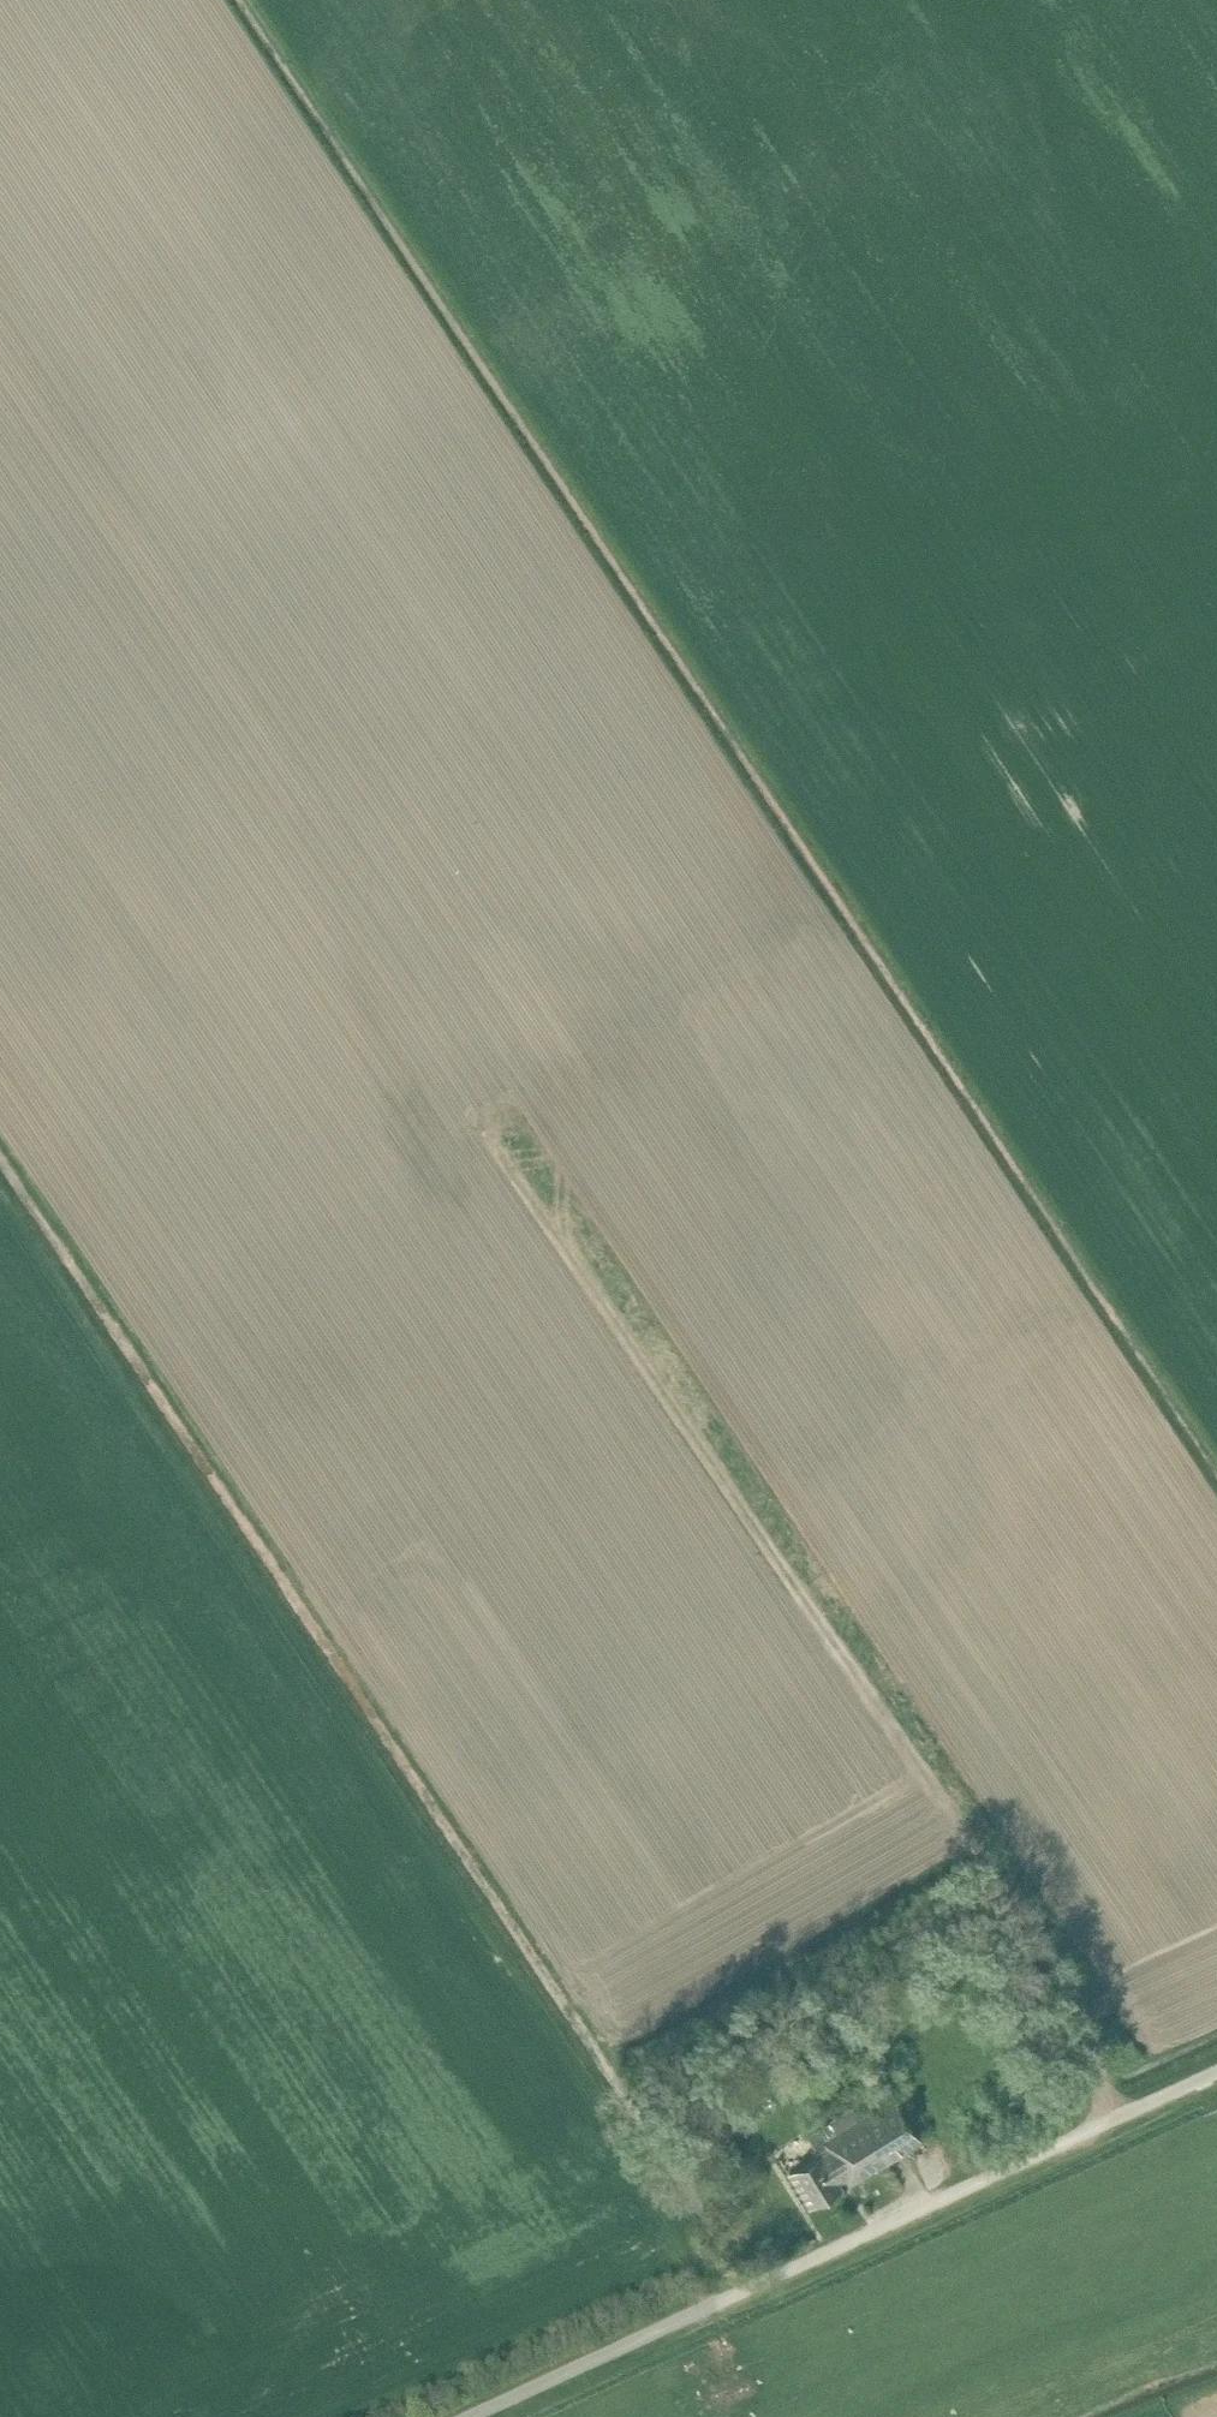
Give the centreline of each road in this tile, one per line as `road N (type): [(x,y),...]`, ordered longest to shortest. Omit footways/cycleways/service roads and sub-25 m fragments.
road 1 (unclassified): [(483,2416),(1216,2073)]

